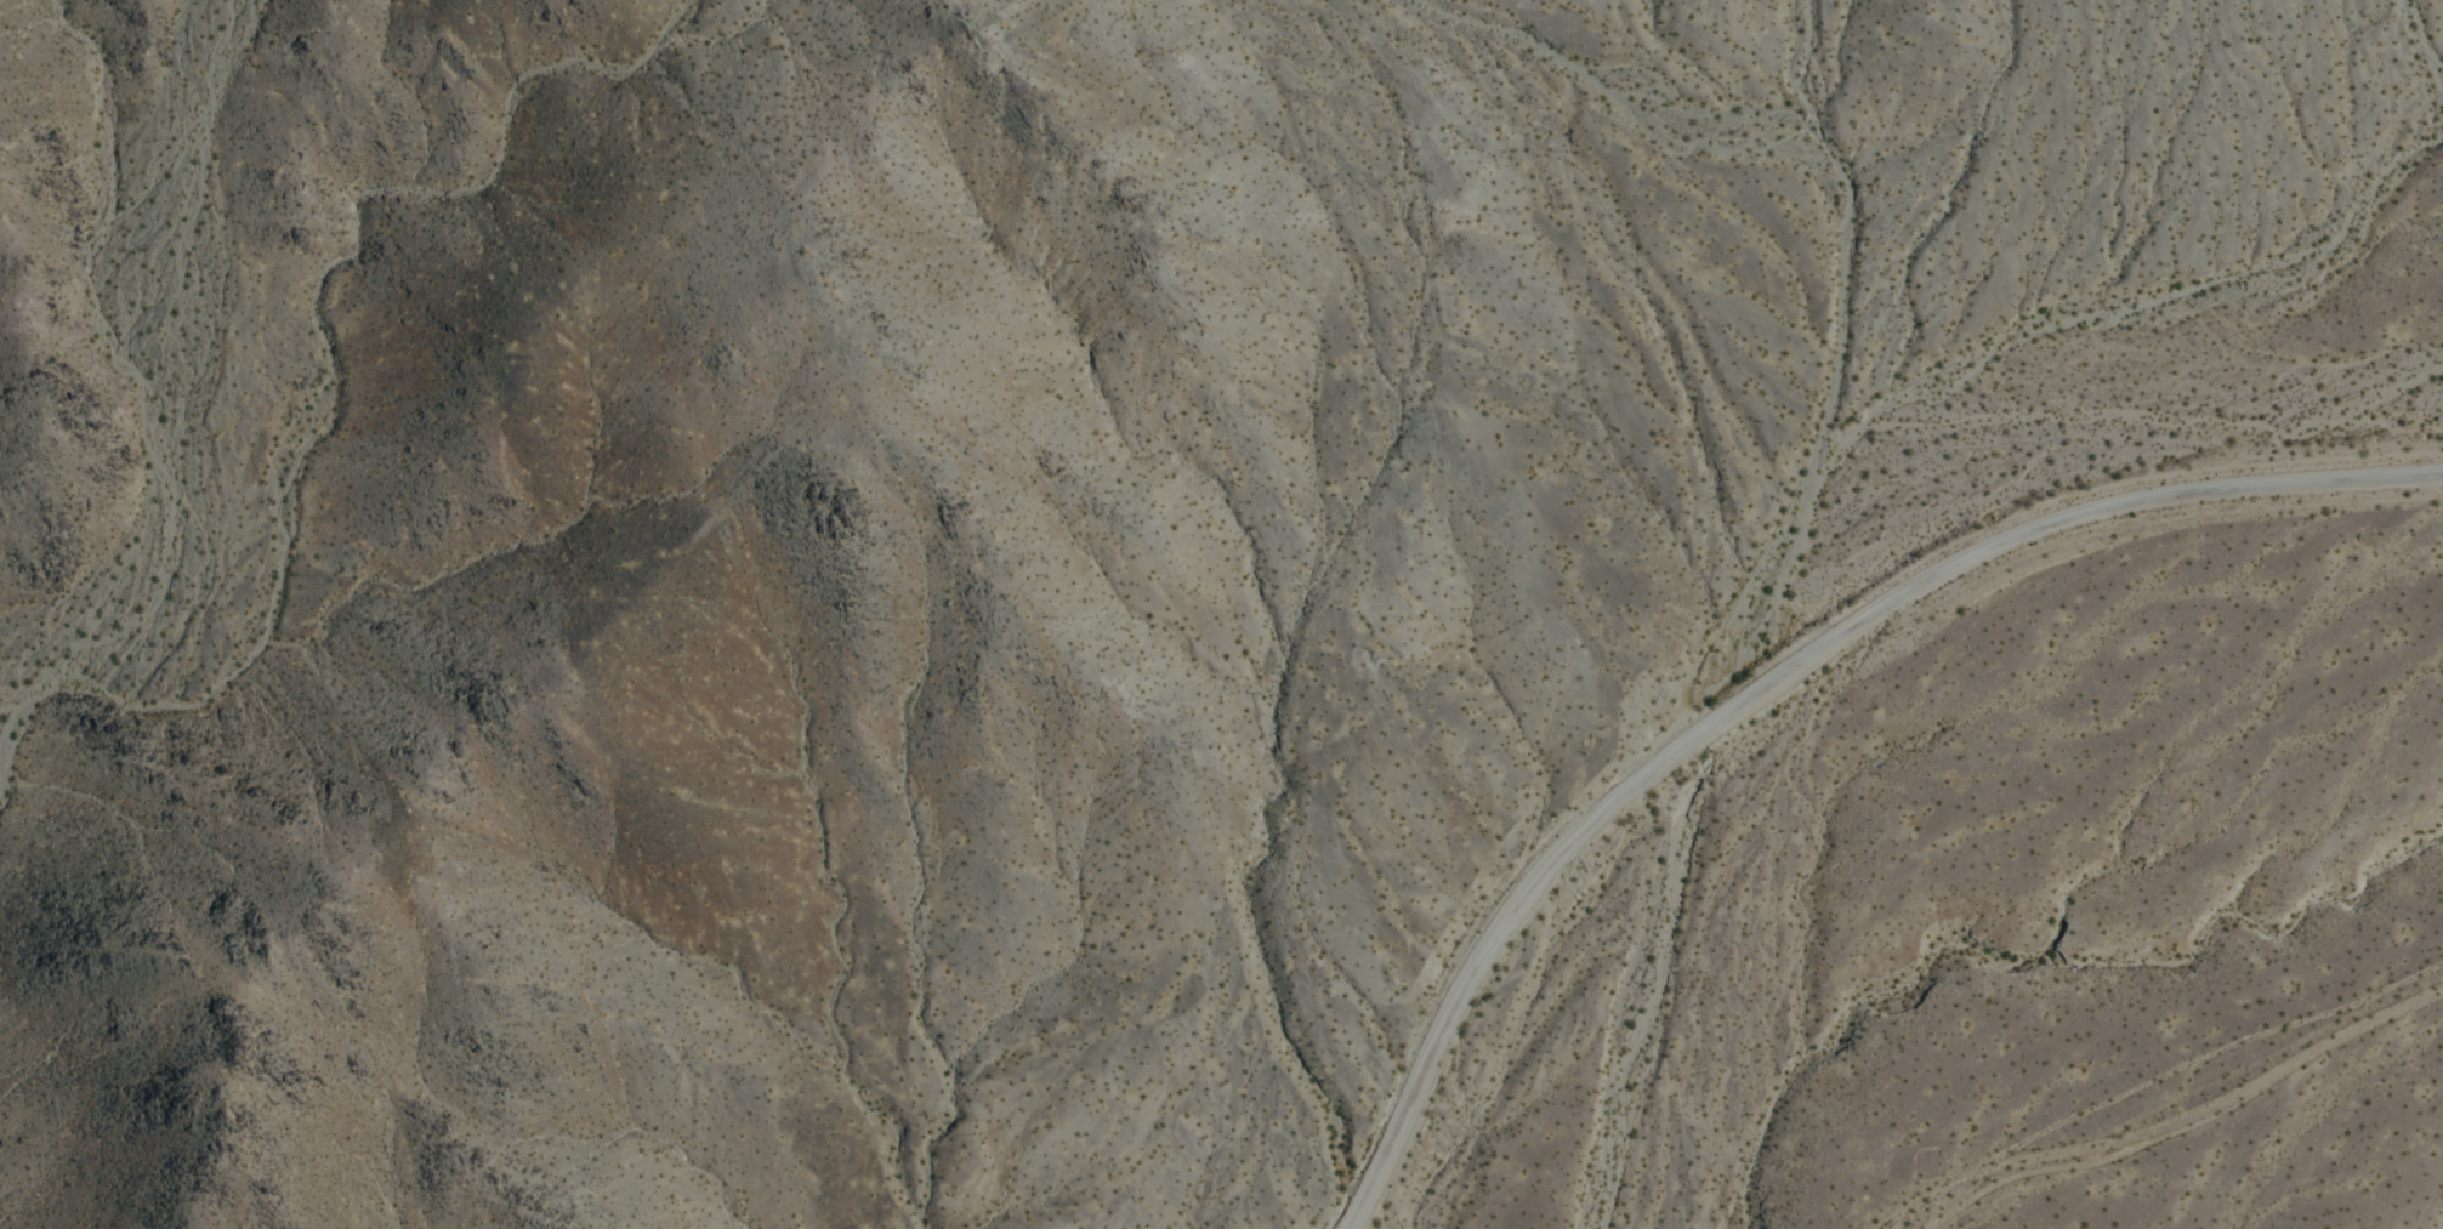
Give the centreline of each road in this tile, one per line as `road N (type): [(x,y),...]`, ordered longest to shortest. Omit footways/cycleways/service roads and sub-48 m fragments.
road 1 (residential): [(1358,1228),(1492,956),(1603,819),(1675,758),(1978,553),(2061,513),(2252,479),(2442,469)]

